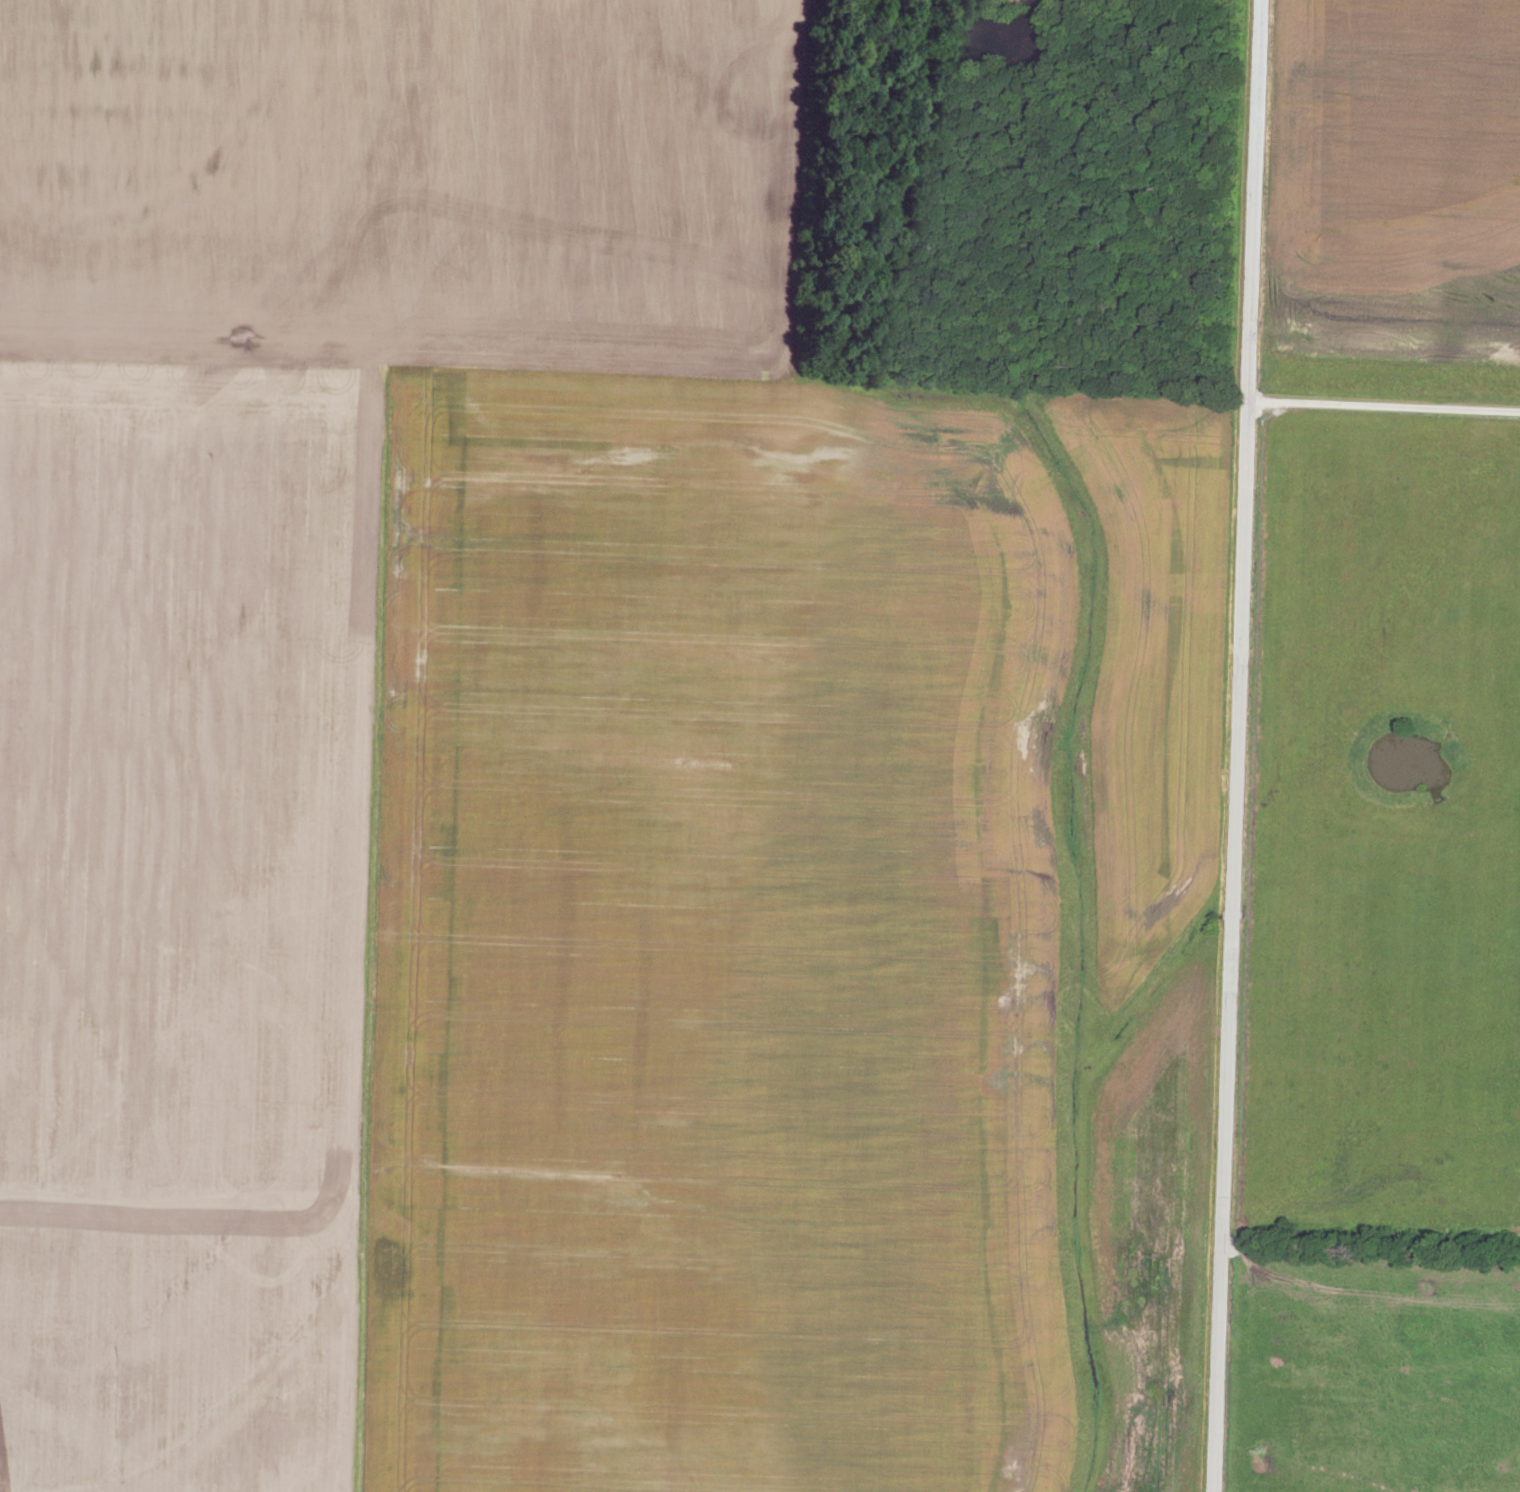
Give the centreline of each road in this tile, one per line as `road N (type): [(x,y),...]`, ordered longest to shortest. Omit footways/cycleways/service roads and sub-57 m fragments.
road 1 (residential): [(1208,1491),(1257,0)]

